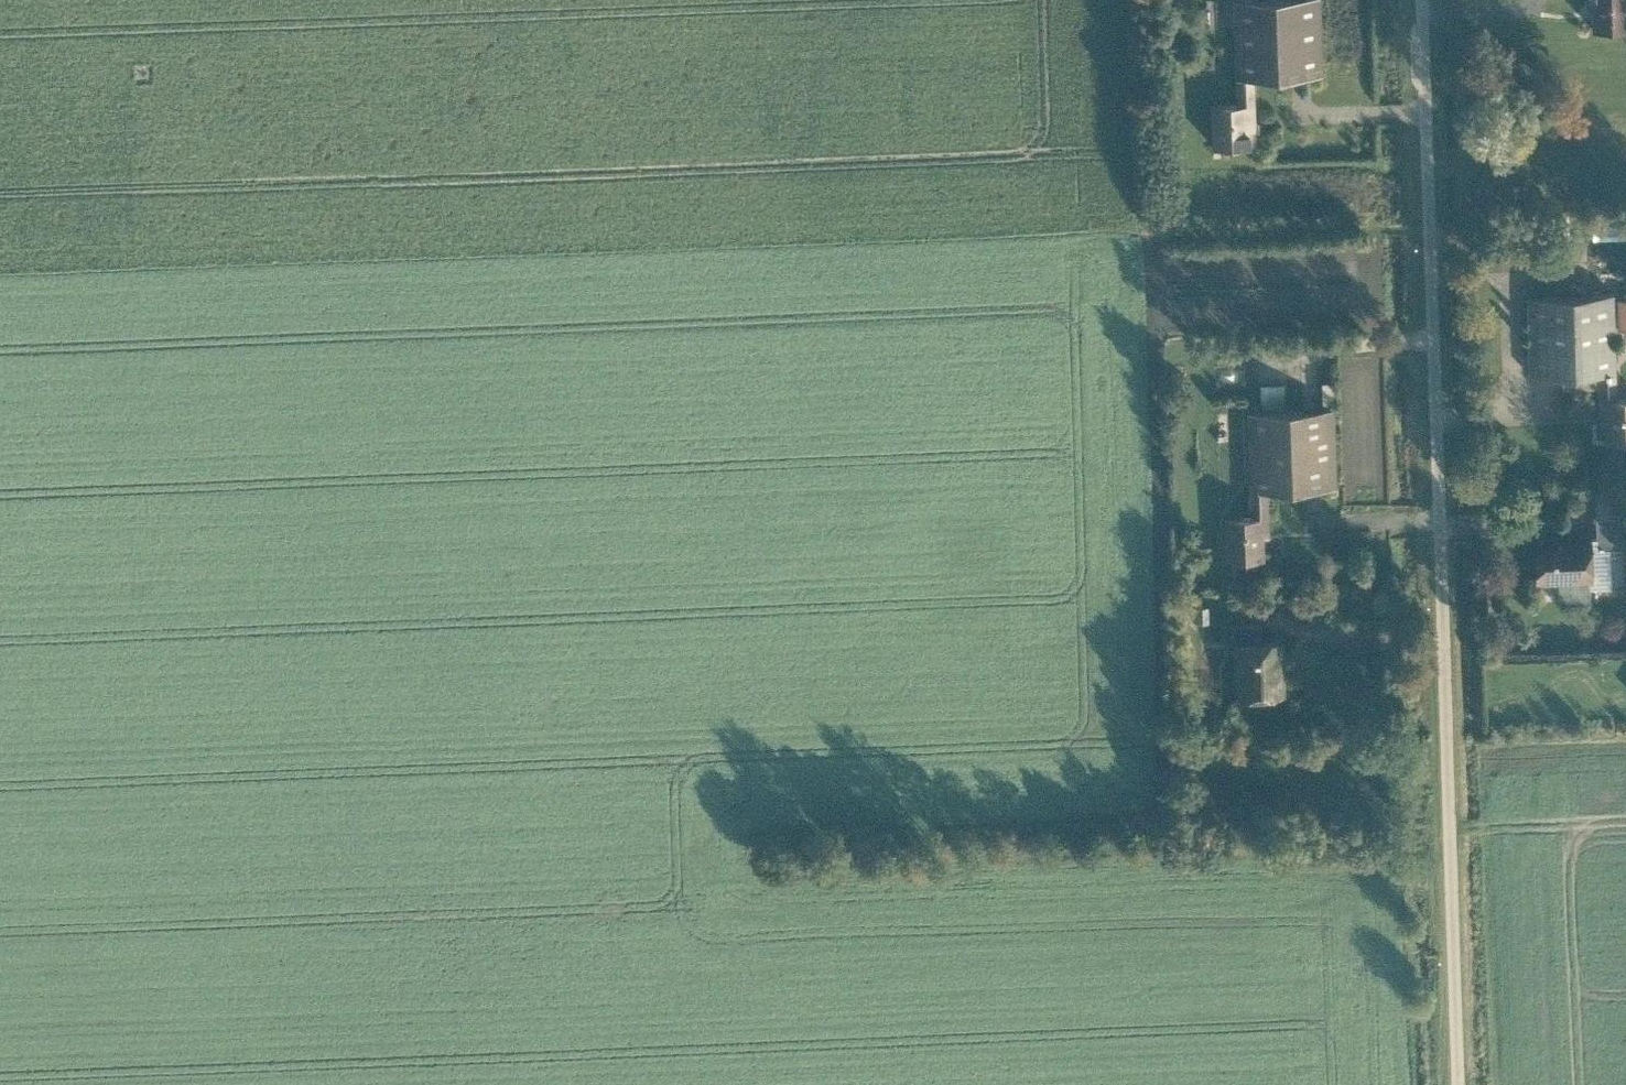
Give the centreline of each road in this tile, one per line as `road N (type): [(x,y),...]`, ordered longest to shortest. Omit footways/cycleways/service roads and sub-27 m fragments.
road 1 (unclassified): [(1455,1084),(1423,0)]

